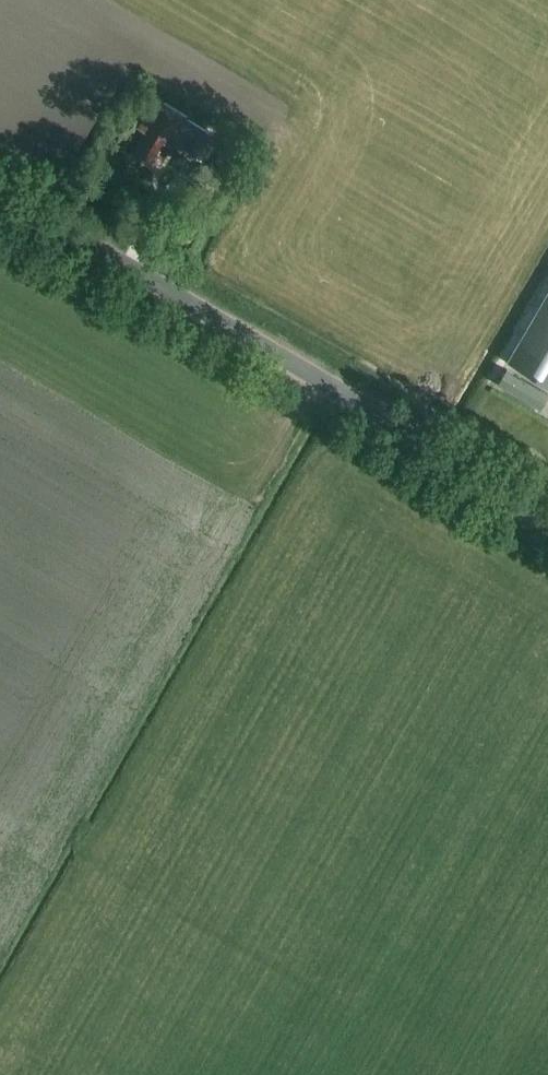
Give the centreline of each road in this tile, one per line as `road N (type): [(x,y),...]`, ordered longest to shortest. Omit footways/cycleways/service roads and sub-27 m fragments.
road 1 (tertiary): [(547,517),(0,200)]

